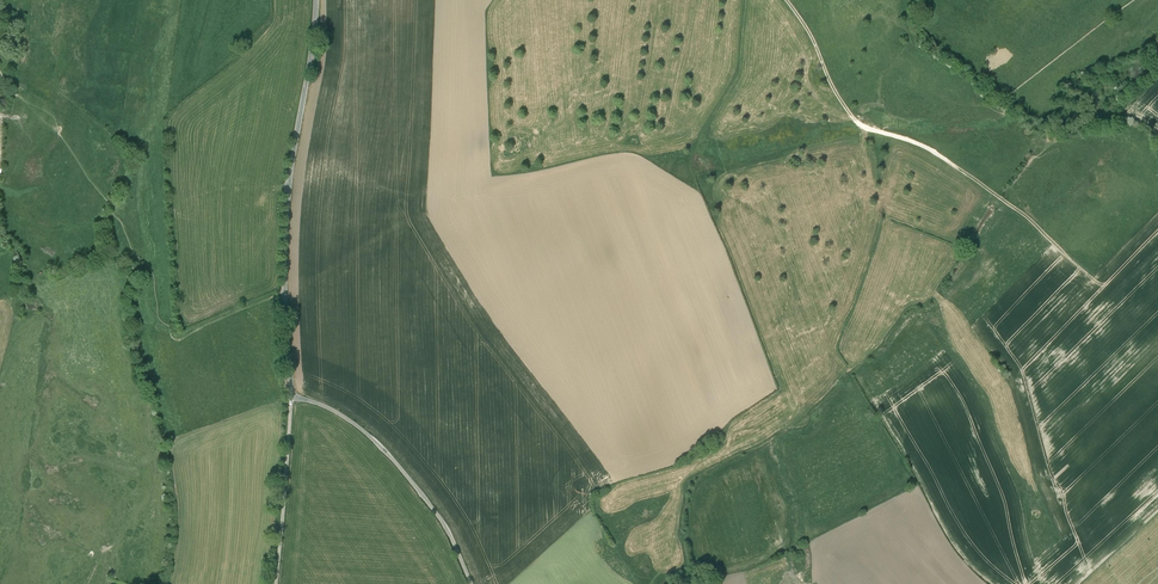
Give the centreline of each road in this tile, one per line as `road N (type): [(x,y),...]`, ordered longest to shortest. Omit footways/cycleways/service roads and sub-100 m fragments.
road 1 (unclassified): [(471,583),(440,518),(390,457),(339,414),(291,397),(286,228),(315,0)]
road 2 (track): [(1089,277),(1030,219),(949,160),(859,126),(786,0)]

